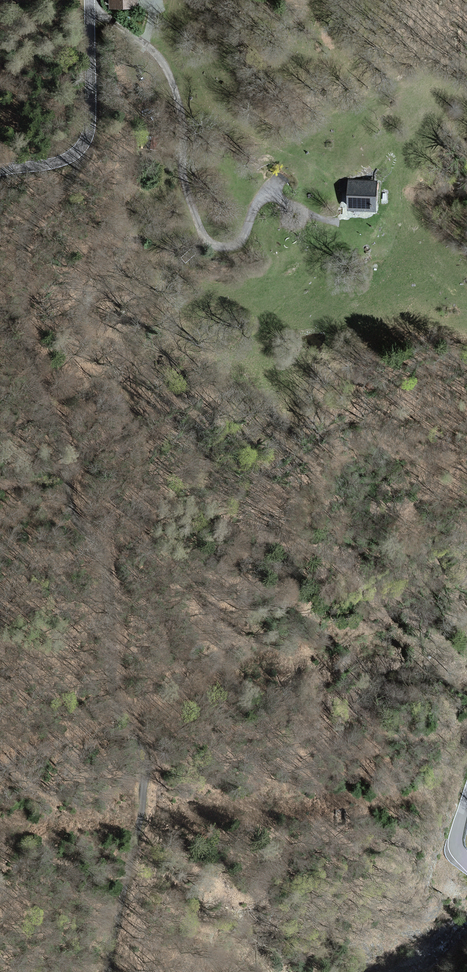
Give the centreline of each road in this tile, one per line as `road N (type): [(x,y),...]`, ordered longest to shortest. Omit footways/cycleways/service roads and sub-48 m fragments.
road 1 (track): [(109,971),(143,814),(147,758),(117,709),(102,556),(70,497),(34,366),(18,261),(25,234),(74,172),(75,151)]
road 2 (unclassified): [(80,146),(90,0)]

